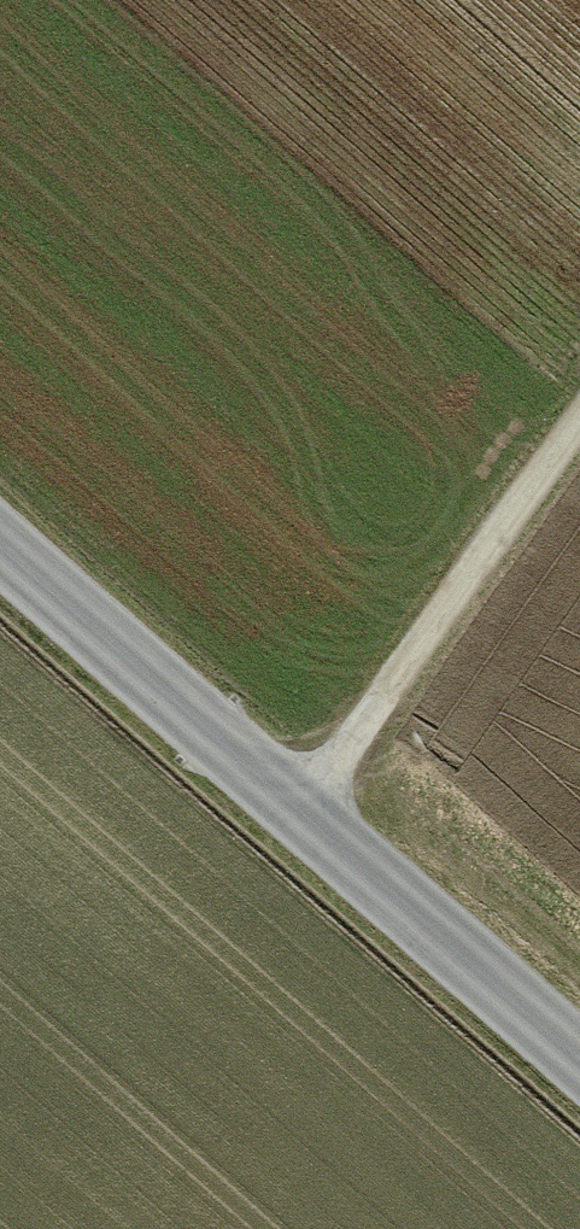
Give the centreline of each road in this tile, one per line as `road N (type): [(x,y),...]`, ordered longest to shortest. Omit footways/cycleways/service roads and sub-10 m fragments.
road 1 (unclassified): [(579,1027),(0,512)]
road 2 (track): [(579,448),(327,796)]

